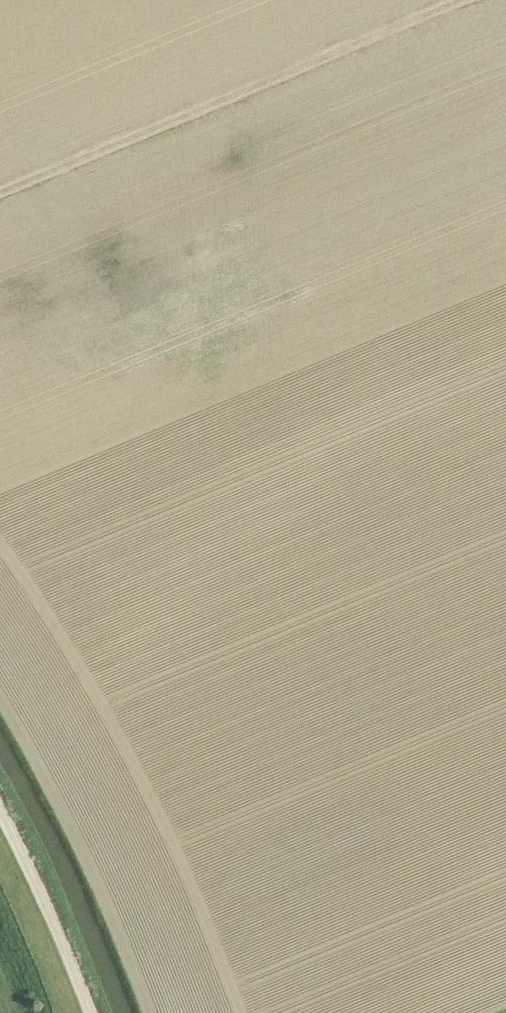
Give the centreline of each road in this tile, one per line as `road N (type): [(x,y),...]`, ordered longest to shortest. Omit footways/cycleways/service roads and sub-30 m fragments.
road 1 (track): [(451,0),(0,189)]
road 2 (unclassified): [(94,1012),(0,808)]

